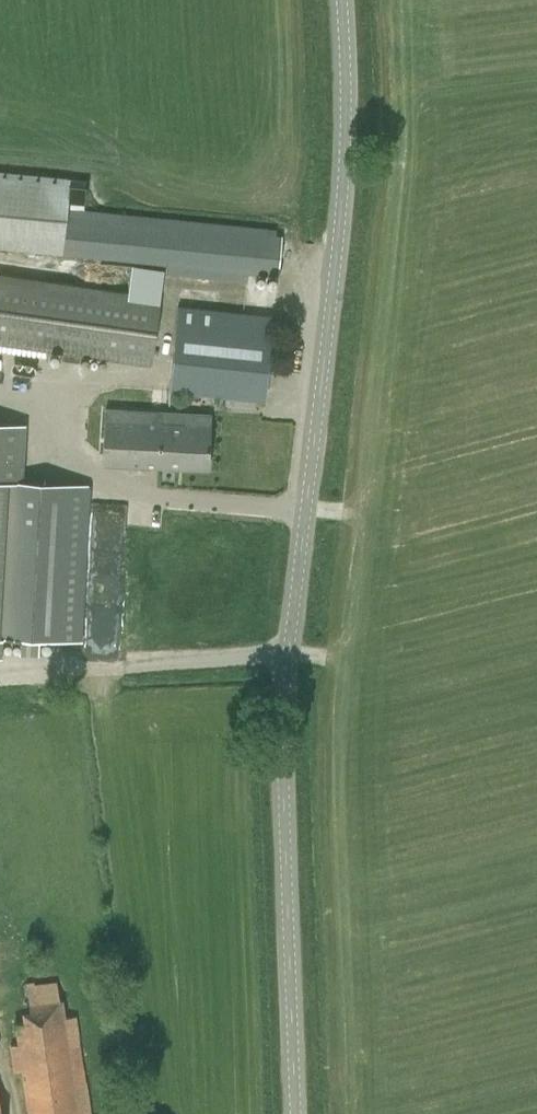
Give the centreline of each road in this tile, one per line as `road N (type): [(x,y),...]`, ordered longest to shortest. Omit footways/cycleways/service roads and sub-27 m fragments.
road 1 (unclassified): [(295,1113),(283,700),(337,245),(341,0)]

